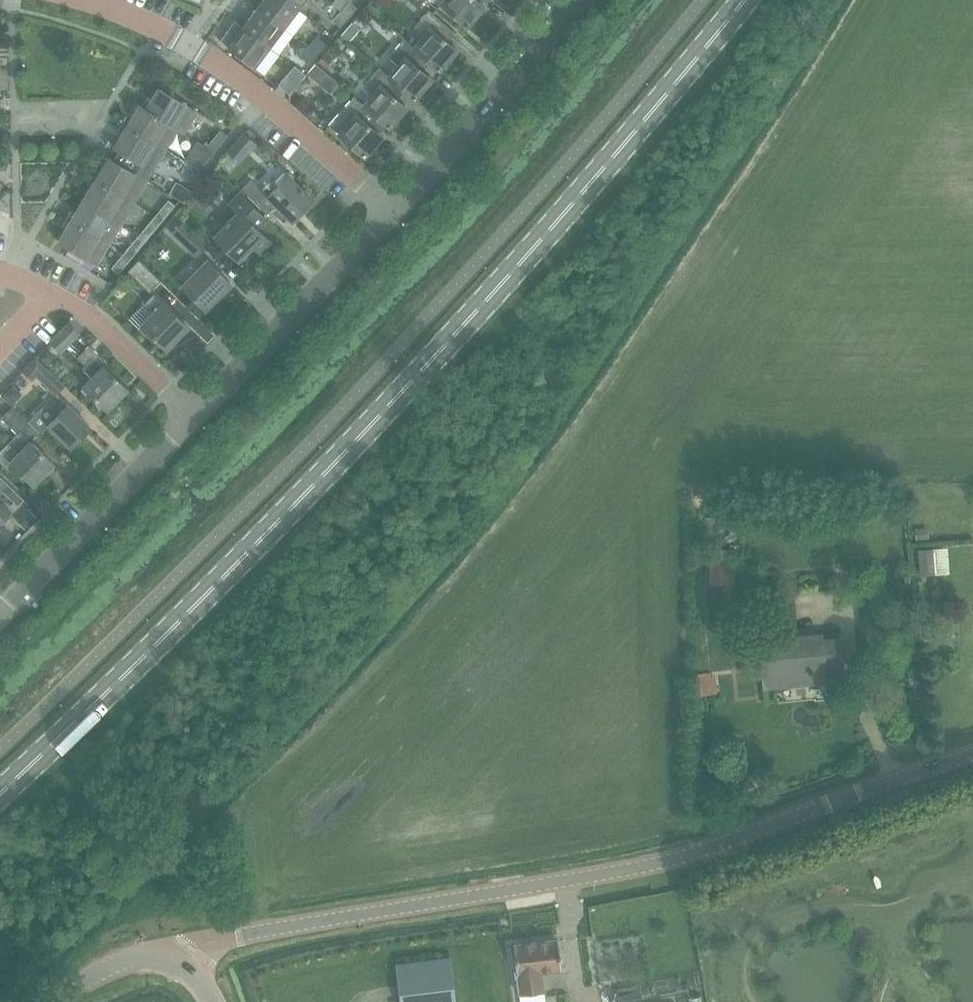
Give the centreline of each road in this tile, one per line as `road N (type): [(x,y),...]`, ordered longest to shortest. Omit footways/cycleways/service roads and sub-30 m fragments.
road 1 (secondary): [(0,793),(517,272),(740,0)]
road 2 (tertiary): [(176,964),(196,948),(242,934),(666,863),(972,762)]
road 3 (residential): [(394,216),(195,52),(76,0)]
road 4 (residential): [(195,419),(394,216)]
road 5 (residential): [(394,216),(577,0)]
road 6 (residential): [(0,615),(195,419)]
road 7 (residential): [(57,287),(104,323),(195,419)]
road 8 (tertiary): [(56,1001),(122,961),(176,964)]

